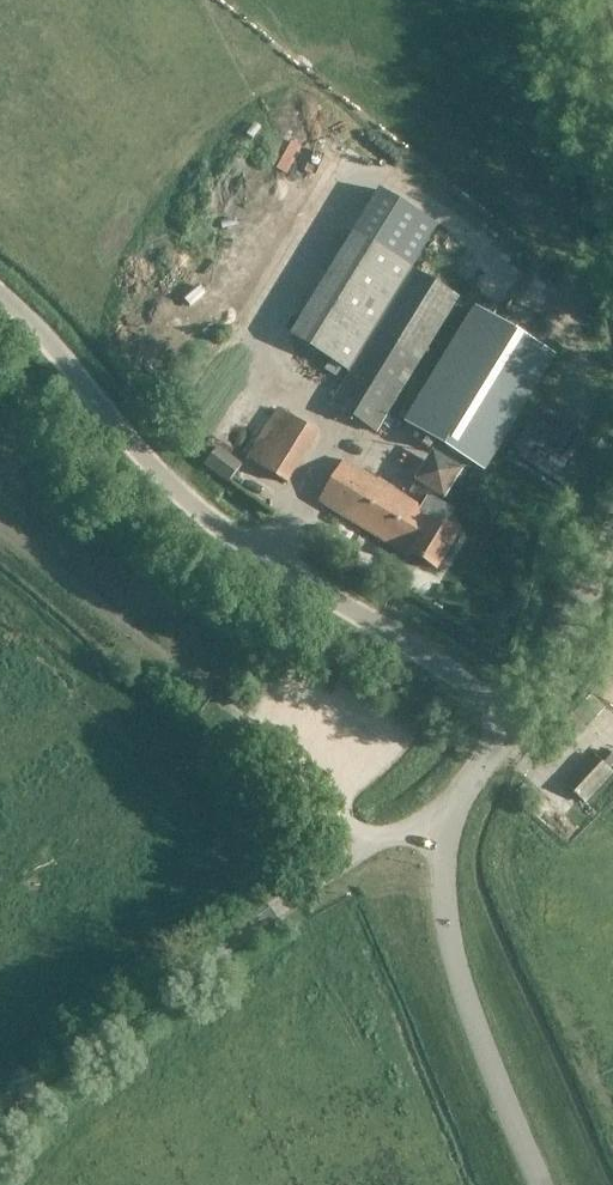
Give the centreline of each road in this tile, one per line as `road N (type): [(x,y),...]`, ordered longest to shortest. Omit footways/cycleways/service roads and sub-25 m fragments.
road 1 (unclassified): [(496,721),(483,693),(163,486),(0,299)]
road 2 (unclassified): [(548,1184),(452,947),(442,877),(448,827)]
road 3 (unclassified): [(612,541),(554,666),(496,721)]

